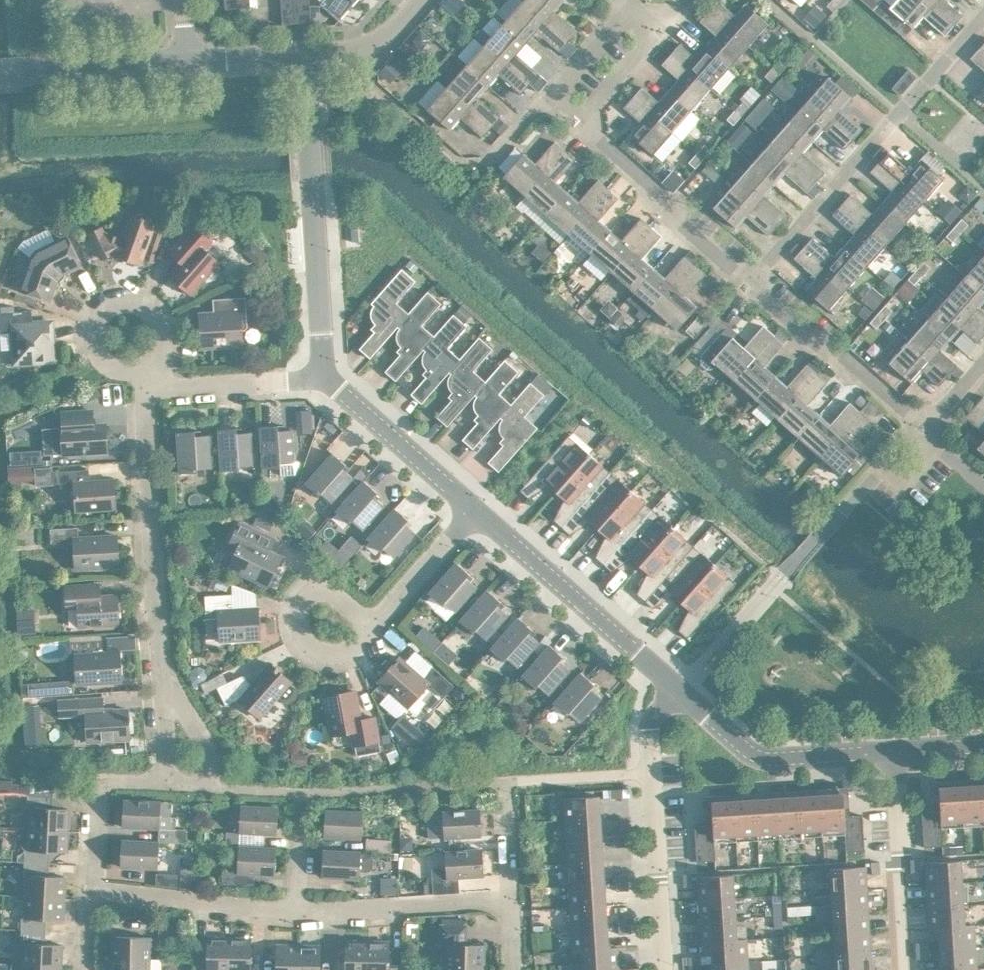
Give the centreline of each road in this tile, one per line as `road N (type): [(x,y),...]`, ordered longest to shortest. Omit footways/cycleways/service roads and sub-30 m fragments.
road 1 (residential): [(755,279),(983,16)]
road 2 (tertiary): [(319,375),(303,55)]
road 3 (residential): [(161,675),(144,396),(159,382)]
road 4 (residential): [(755,279),(575,124)]
road 5 (tertiary): [(648,655),(471,505)]
road 6 (residential): [(911,969),(899,747)]
road 7 (residential): [(923,424),(755,279)]
road 8 (residential): [(510,894),(293,908)]
road 9 (residential): [(505,778),(296,789)]
road 10 (residential): [(666,969),(651,762)]
road 11 (tertiary): [(471,505),(319,375)]
road 12 (residential): [(293,908),(96,885)]
road 13 (tertiary): [(0,71),(188,55)]
road 14 (residential): [(362,628),(298,583),(279,614),(292,643),(329,654)]
road 15 (residential): [(162,325),(151,304),(129,294),(107,301),(94,318),(94,340),(107,357),(127,363),(148,356)]
road 16 (tertiary): [(780,752),(683,689),(648,655)]
road 17 (residential): [(471,505),(362,628)]
road 18 (residential): [(96,885),(100,797),(109,781),(164,778)]
road 19 (residential): [(159,382),(319,375)]
road 20 (residential): [(651,762),(505,778)]
road 21 (residential): [(303,55),(368,48),(413,0)]
road 22 (residential): [(575,124),(662,27)]
road 23 (residential): [(541,95),(630,0)]
road 24 (residential): [(651,762),(780,752)]

